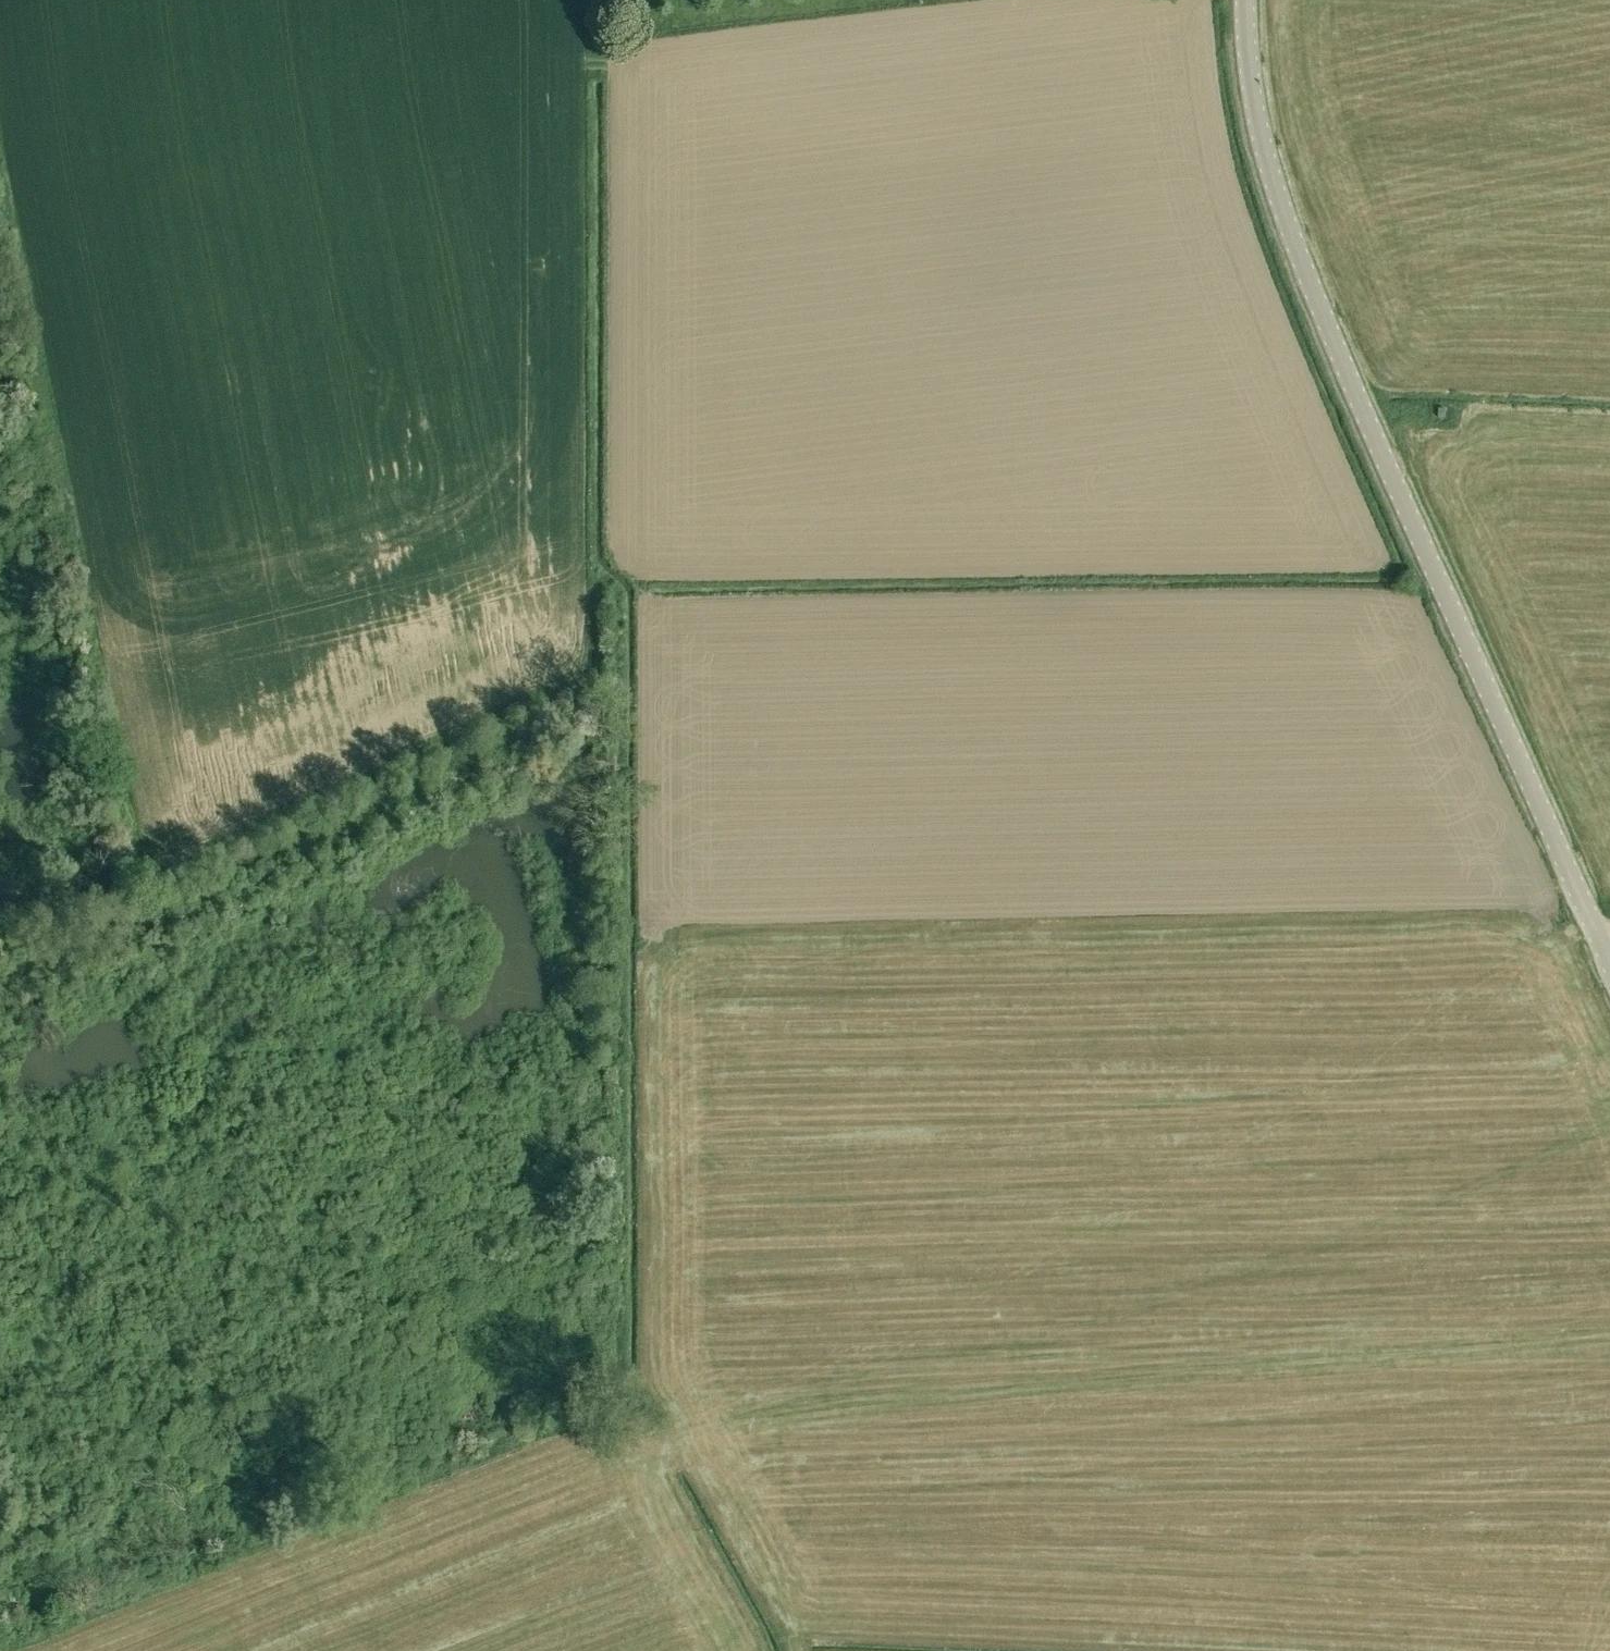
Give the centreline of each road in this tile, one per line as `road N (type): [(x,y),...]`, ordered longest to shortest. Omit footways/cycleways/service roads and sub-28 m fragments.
road 1 (tertiary): [(1609,968),(1268,185),(1252,118),(1247,0)]

